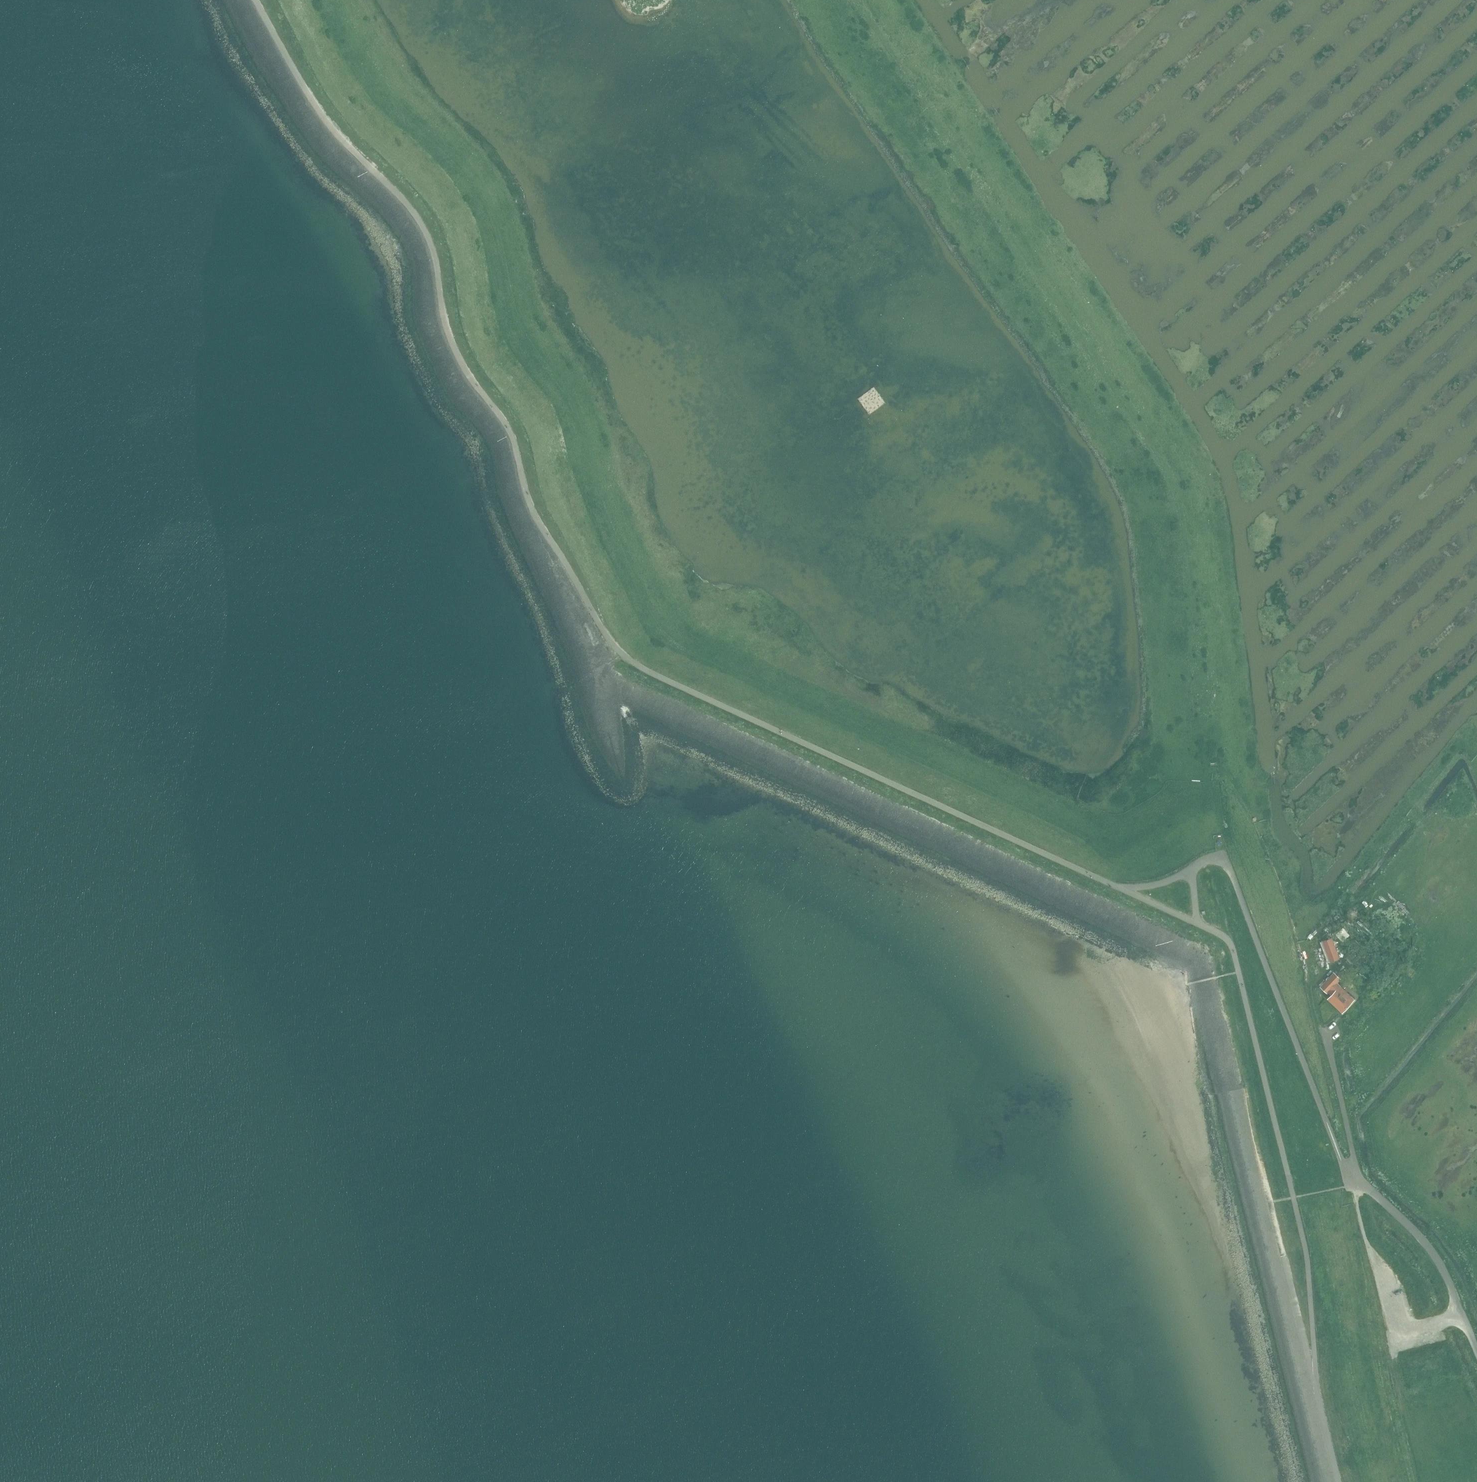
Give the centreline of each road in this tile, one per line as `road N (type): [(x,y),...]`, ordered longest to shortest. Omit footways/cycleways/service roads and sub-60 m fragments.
road 1 (unclassified): [(1336,1147),(1352,1175),(1432,1253),(1476,1352)]

